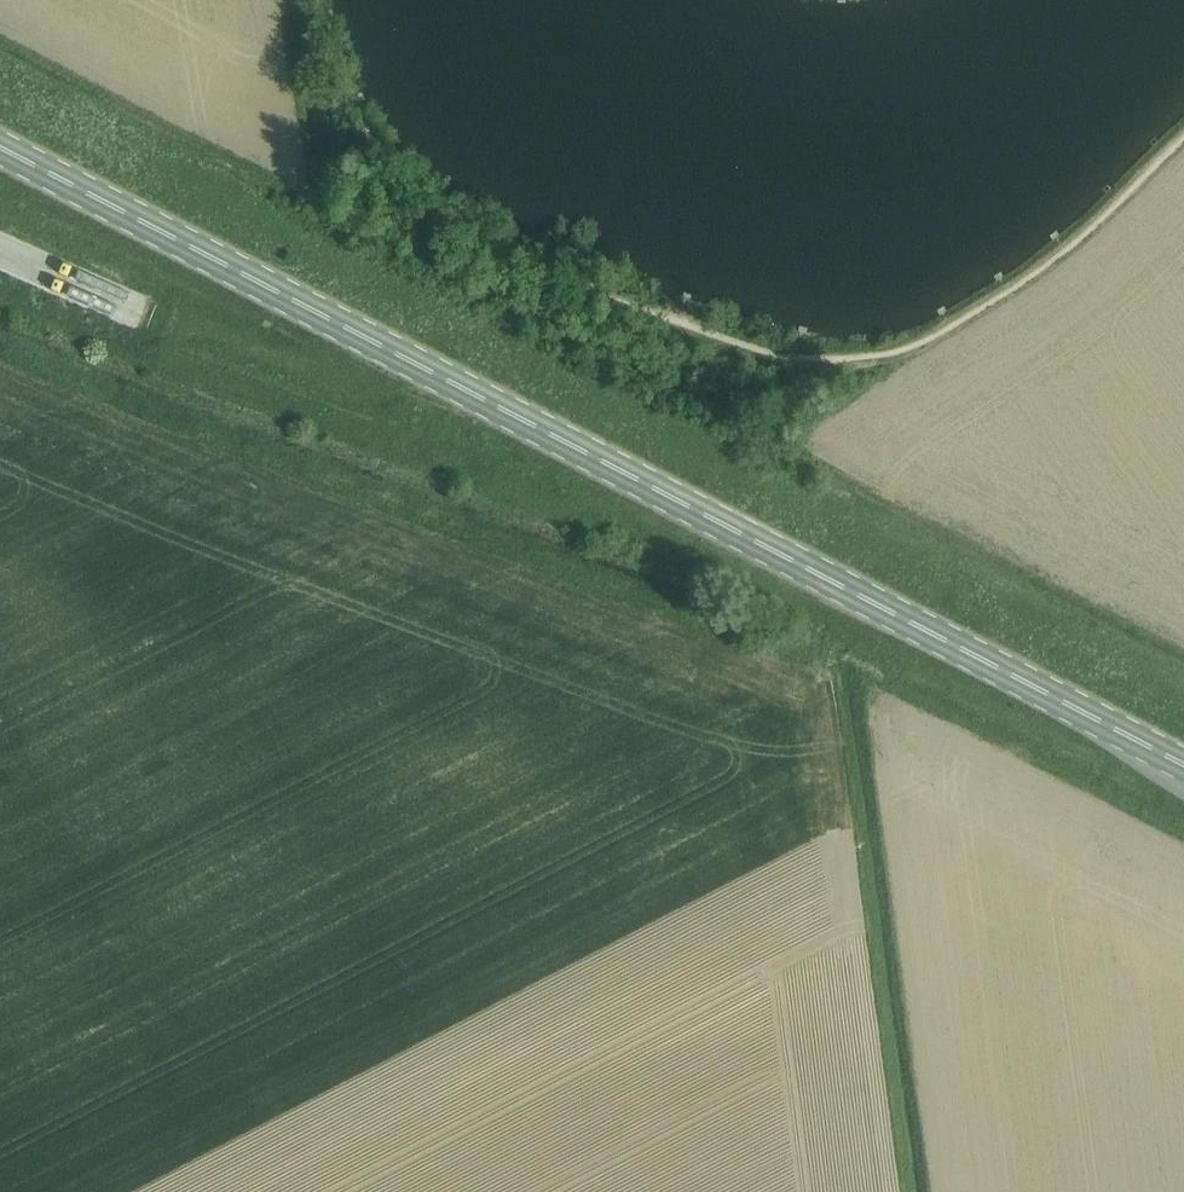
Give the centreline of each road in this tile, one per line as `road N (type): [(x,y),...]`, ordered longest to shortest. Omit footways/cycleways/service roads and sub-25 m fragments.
road 1 (secondary): [(1183,762),(0,148)]
road 2 (unclassified): [(767,353),(837,360),(929,340),(1057,257),(1183,135)]

